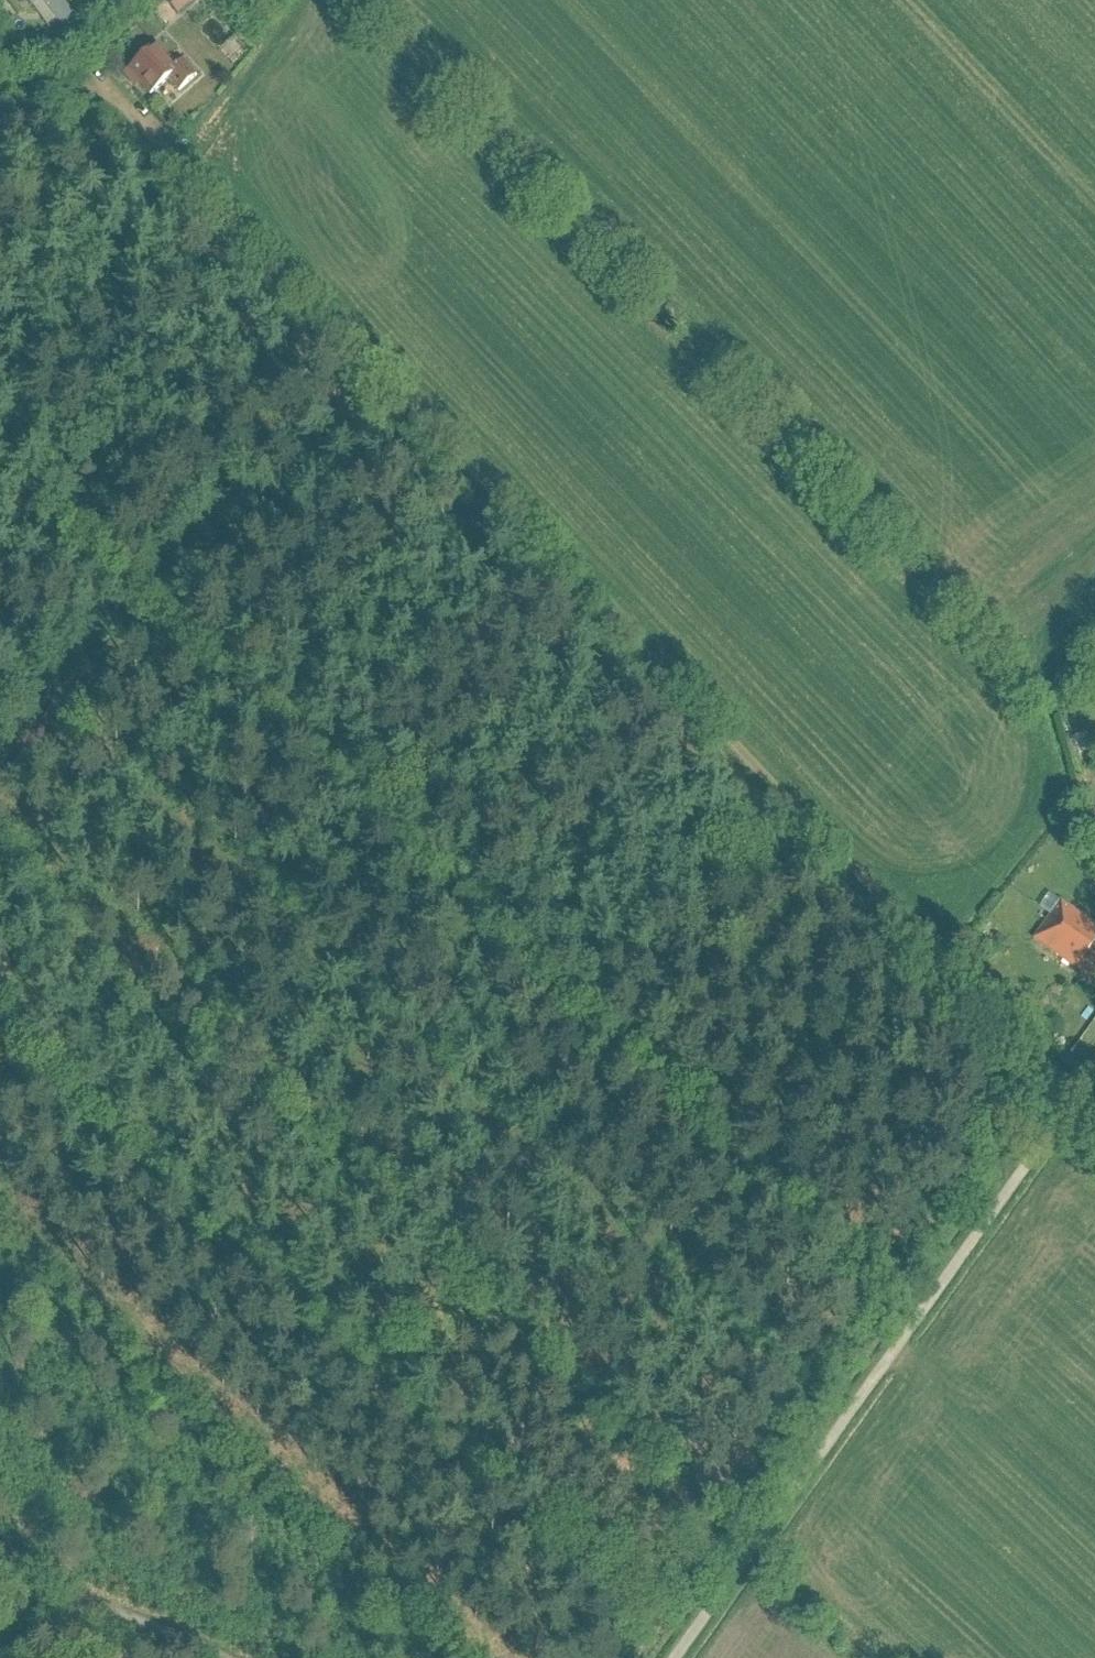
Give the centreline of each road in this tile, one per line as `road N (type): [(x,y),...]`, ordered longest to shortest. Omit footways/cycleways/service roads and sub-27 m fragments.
road 1 (track): [(0,96),(94,90),(126,108),(1073,1100)]
road 2 (track): [(832,1439),(0,666)]
road 3 (unclassified): [(676,1657),(1094,1071)]
road 4 (track): [(401,397),(153,608),(0,771)]
road 5 (track): [(216,1657),(0,1554)]
road 6 (track): [(177,161),(314,0)]

